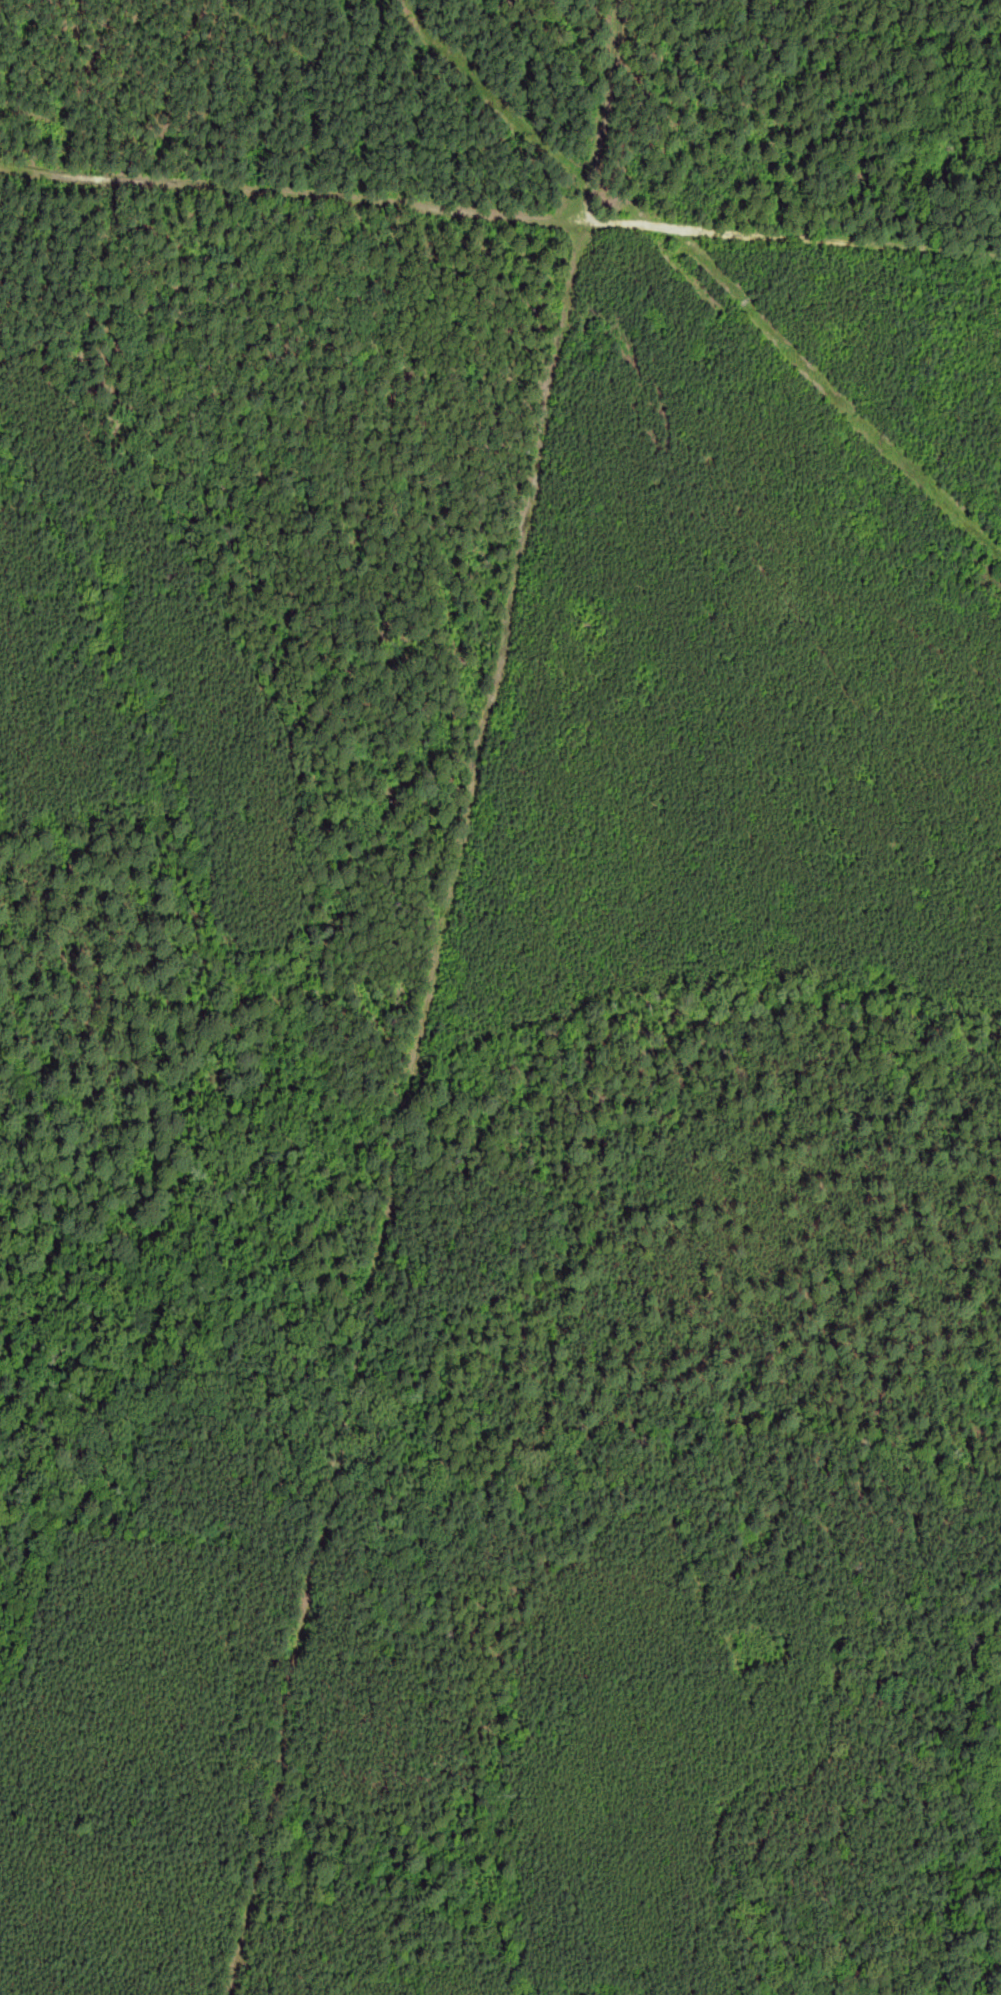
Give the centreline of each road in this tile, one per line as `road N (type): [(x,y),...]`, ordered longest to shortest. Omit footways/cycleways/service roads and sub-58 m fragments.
road 1 (track): [(235,1994),(488,698),(505,651),(553,378),(637,0)]
road 2 (track): [(1000,258),(413,210),(0,163)]

